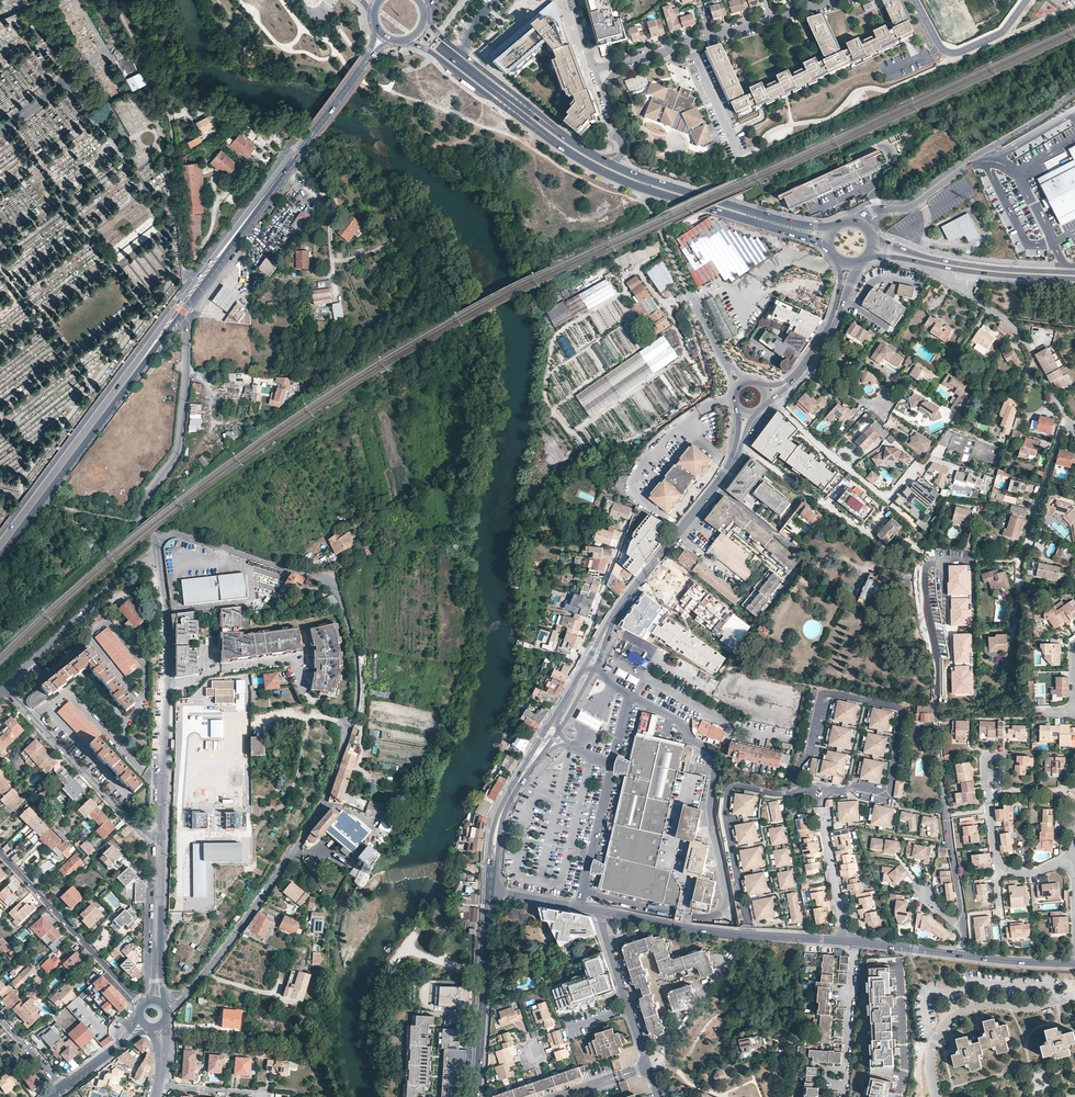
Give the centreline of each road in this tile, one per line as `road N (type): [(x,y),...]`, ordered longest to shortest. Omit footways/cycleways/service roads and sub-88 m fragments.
road 1 (residential): [(186,993),(227,948),(325,801),(357,692),(356,664),(345,605),(332,585),(176,533),(156,540)]
road 2 (unclassified): [(184,305),(169,119),(114,0)]
road 3 (secondary): [(0,551),(184,305)]
road 4 (residential): [(156,540),(169,640),(162,836)]
road 5 (primary): [(564,149),(618,179),(820,241),(832,253)]
road 6 (residential): [(847,942),(601,910)]
road 7 (residential): [(156,540),(144,503),(179,448),(184,305)]
road 8 (primary): [(837,226),(789,222),(608,163)]
road 9 (residential): [(5,689),(143,835),(162,836)]
road 10 (residential): [(936,709),(964,927)]
road 11 (residential): [(5,689),(156,540)]
road 12 (residential): [(936,1096),(930,1057),(951,1017),(976,1005),(1034,1005),(1074,994)]
road 13 (primary): [(1074,273),(939,261),(870,232)]
road 14 (residential): [(136,998),(0,853)]
road 15 (secondary): [(184,305),(297,151)]
road 16 (residential): [(1071,423),(1018,331),(970,295),(968,271)]
road 17 (primary): [(410,41),(564,149)]
road 18 (primary): [(571,141),(427,20)]
road 19 (secondary): [(611,621),(716,486)]
road 20 (residential): [(648,1067),(601,910)]
road 21 (secondary): [(477,1096),(487,938)]
road 22 (residential): [(1026,0),(1004,32),(952,51),(939,43),(916,0)]
road 23 (primary): [(379,0),(495,90)]
road 24 (residential): [(667,245),(733,370)]
road 25 (residential): [(820,807),(847,942)]
road 26 (residential): [(592,654),(584,649),(624,533)]
road 27 (residential): [(162,836),(158,964)]
road 28 (residential): [(690,41),(740,152)]
road 29 (residential): [(716,486),(810,562)]

